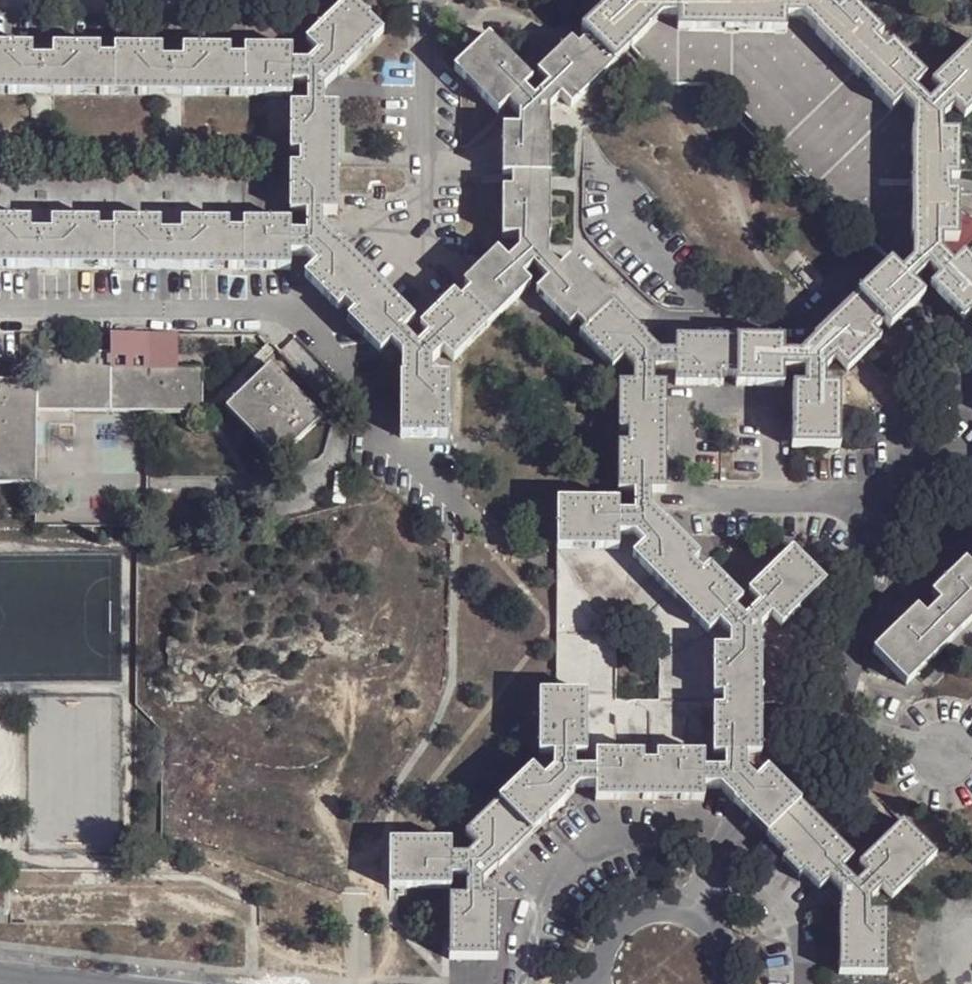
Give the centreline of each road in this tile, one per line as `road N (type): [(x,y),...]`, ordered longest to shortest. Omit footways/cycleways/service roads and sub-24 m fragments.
road 1 (residential): [(733,983),(720,935),(701,919),(664,910),(625,924),(609,944),(601,983)]

